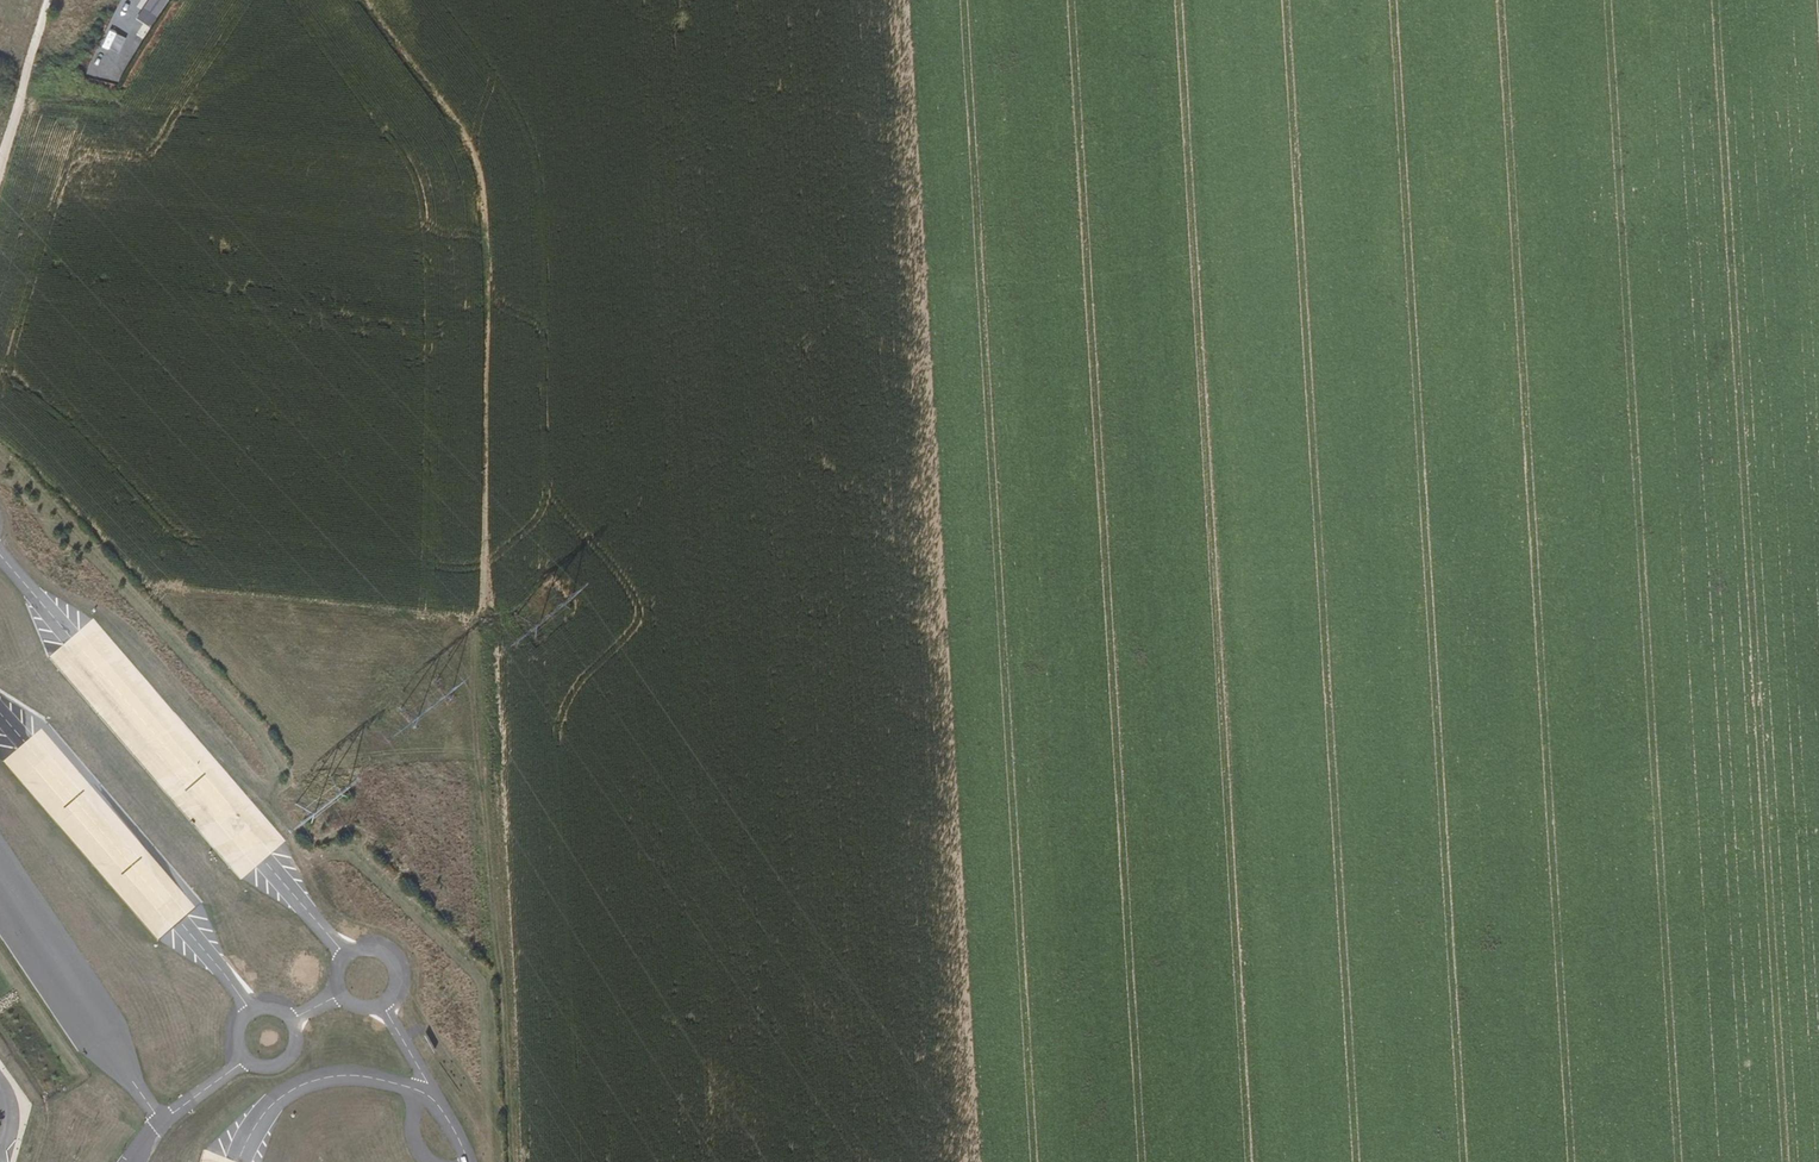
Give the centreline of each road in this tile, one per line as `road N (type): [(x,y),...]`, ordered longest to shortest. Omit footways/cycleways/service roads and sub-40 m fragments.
road 1 (track): [(514,1161),(499,1025),(489,618)]
road 2 (track): [(44,0),(0,152)]

